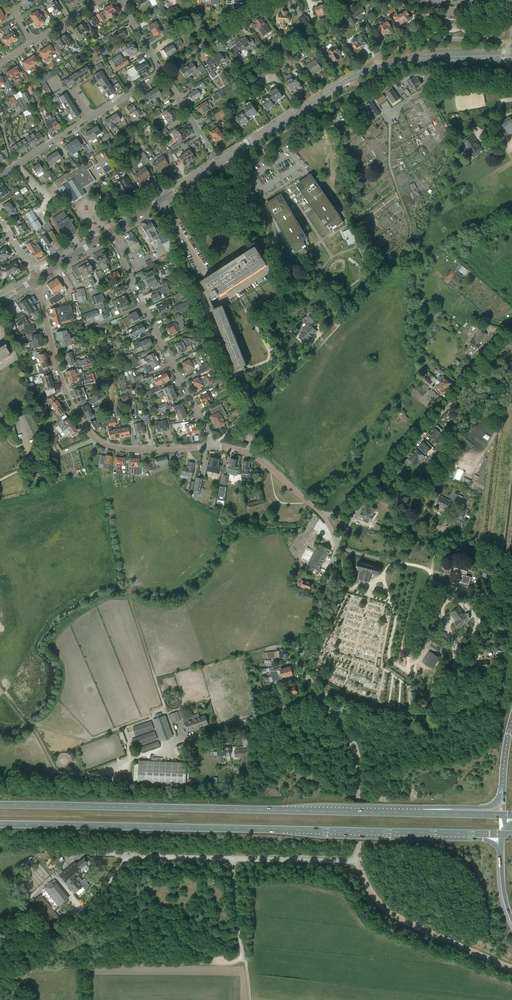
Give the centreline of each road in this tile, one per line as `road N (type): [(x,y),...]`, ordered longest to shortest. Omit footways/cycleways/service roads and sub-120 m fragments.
road 1 (primary): [(0,824),(502,835)]
road 2 (primary): [(422,813),(0,805)]
road 3 (unclassified): [(359,861),(136,857),(118,868),(96,901),(63,920)]
road 4 (residential): [(214,446),(127,449),(96,439),(67,396),(33,281)]
road 5 (tertiary): [(217,162),(359,75),(450,56)]
road 6 (residential): [(214,446),(108,234)]
road 7 (unclassified): [(357,506),(511,333)]
road 8 (unclassified): [(338,547),(303,663),(344,728)]
road 9 (unclassified): [(511,969),(396,916),(369,888),(359,861)]
road 10 (unclassified): [(359,861),(359,764),(344,728)]
road 11 (tertiary): [(108,234),(217,162)]

